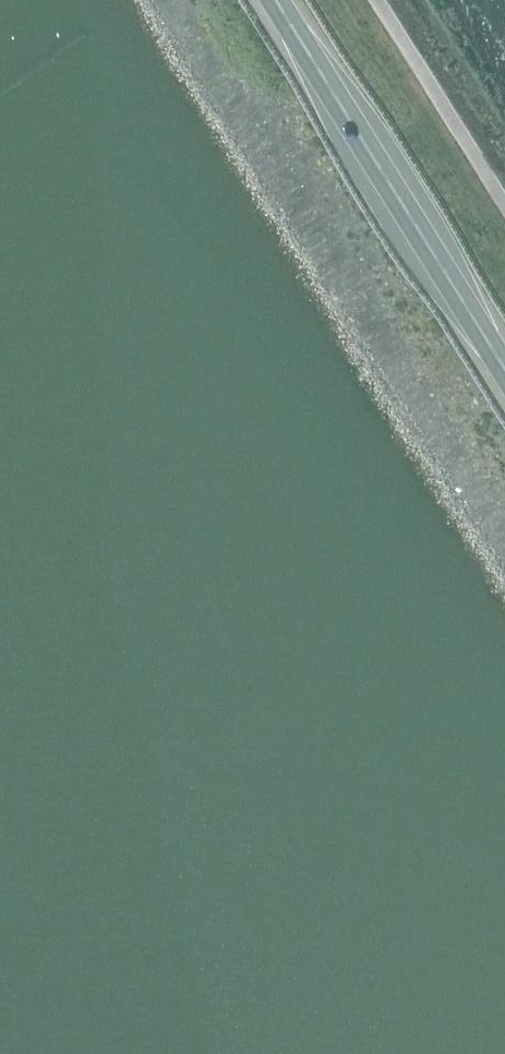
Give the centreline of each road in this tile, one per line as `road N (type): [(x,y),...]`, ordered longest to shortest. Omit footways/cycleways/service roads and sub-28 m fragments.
road 1 (trunk): [(504,370),(276,0)]

